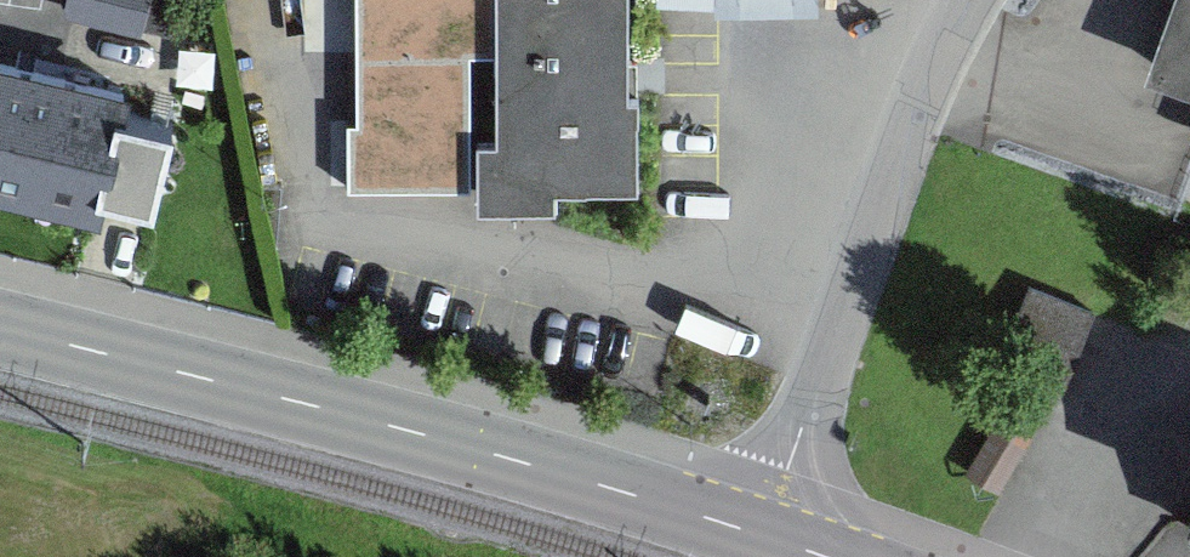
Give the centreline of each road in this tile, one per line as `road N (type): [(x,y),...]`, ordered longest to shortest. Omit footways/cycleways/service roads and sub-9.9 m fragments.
road 1 (primary): [(0,328),(339,412),(763,535)]
road 2 (unclassified): [(970,0),(921,81),(763,535)]

